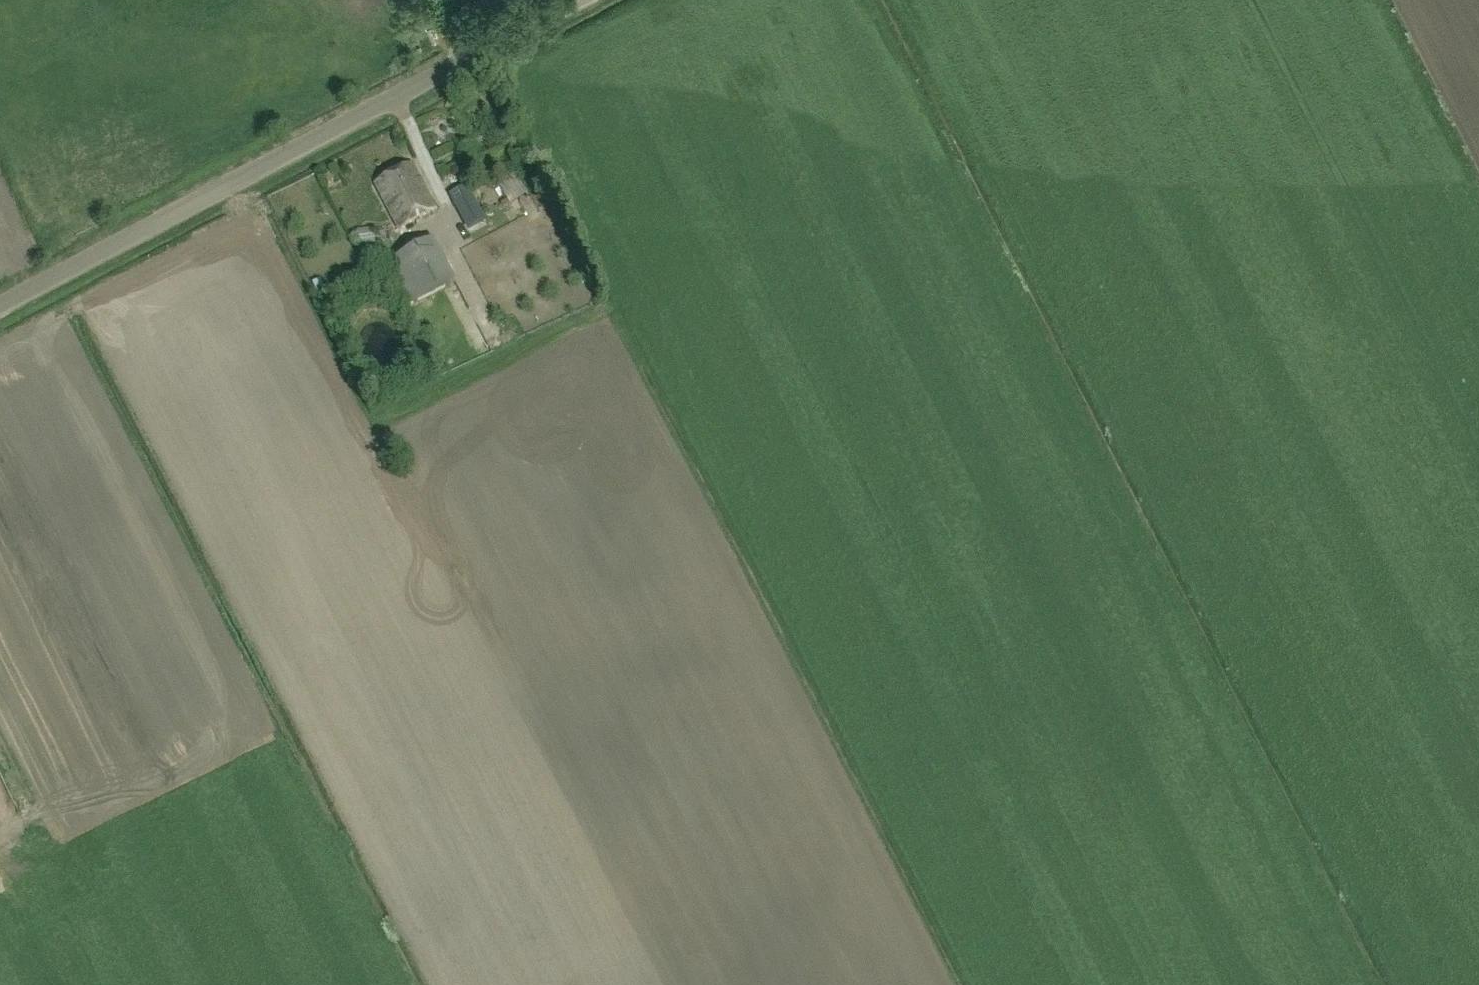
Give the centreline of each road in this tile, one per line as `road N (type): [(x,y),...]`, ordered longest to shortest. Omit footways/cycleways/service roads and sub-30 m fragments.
road 1 (unclassified): [(0,306),(582,0)]

